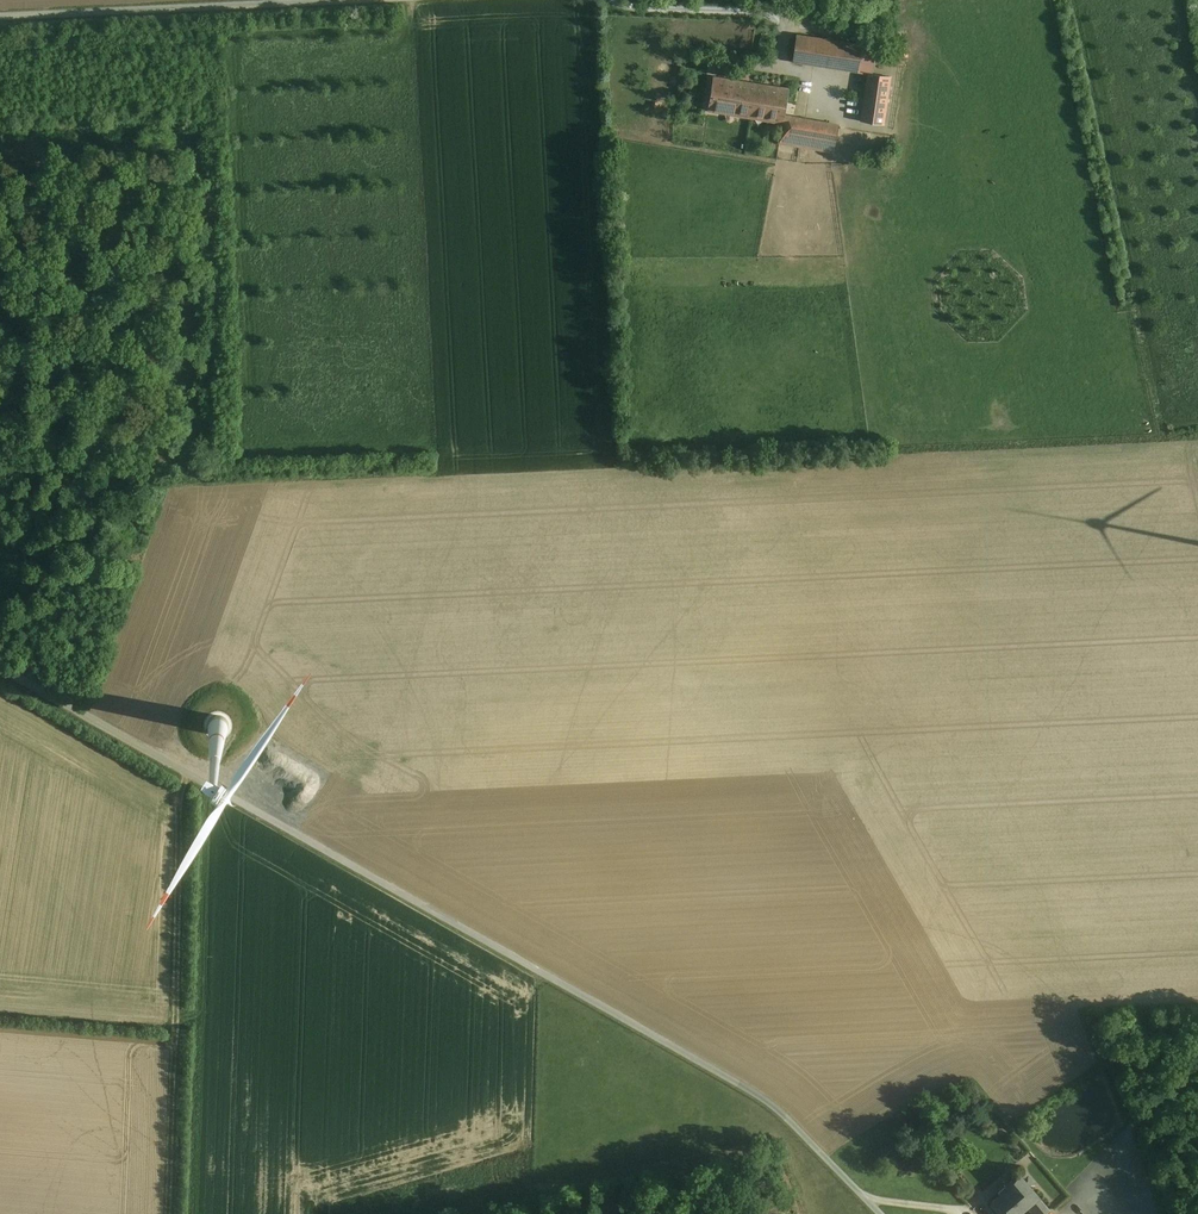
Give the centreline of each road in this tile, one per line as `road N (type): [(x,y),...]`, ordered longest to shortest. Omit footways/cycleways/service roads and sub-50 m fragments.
road 1 (unclassified): [(0,667),(768,1100),(879,1213)]
road 2 (track): [(170,1213),(183,770)]

